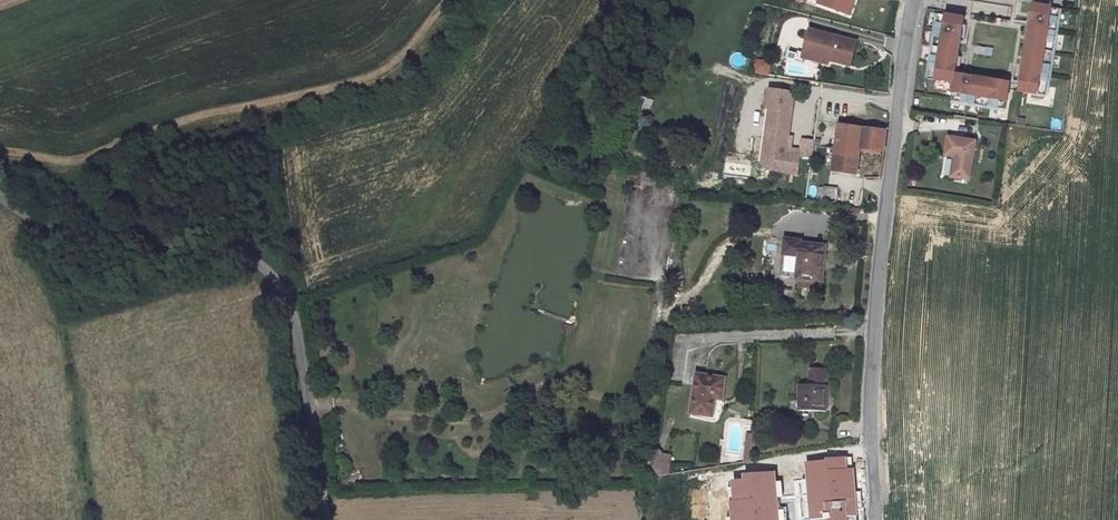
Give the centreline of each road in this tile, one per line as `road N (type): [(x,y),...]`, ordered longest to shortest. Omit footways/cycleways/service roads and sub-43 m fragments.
road 1 (unclassified): [(0,193),(53,225),(225,249),(272,271),(291,307),(326,519)]
road 2 (tertiary): [(914,0),(872,350),(873,519)]

